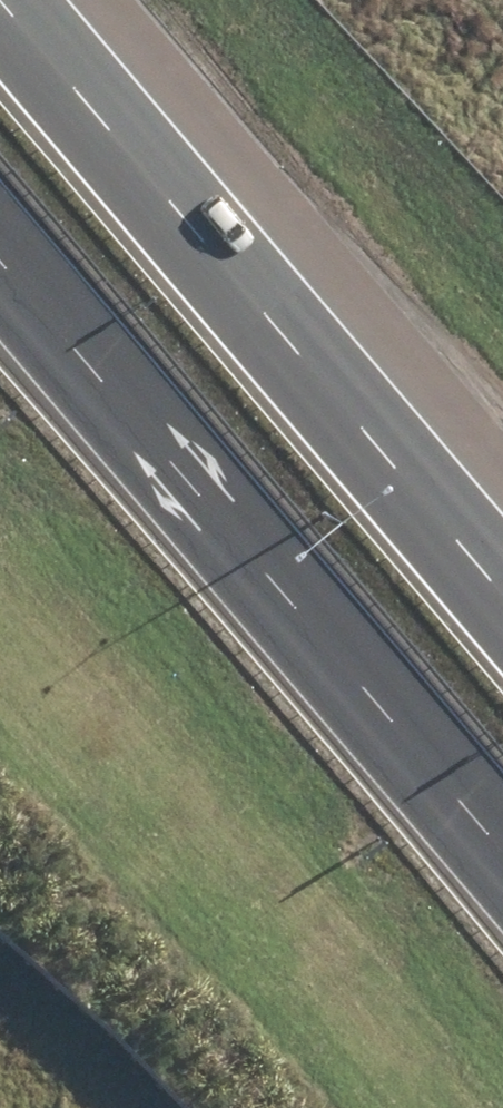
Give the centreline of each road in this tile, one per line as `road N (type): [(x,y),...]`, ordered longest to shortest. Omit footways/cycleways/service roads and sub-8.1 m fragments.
road 1 (motorway): [(0,14),(502,632)]
road 2 (motorway): [(502,896),(196,550),(0,312)]

